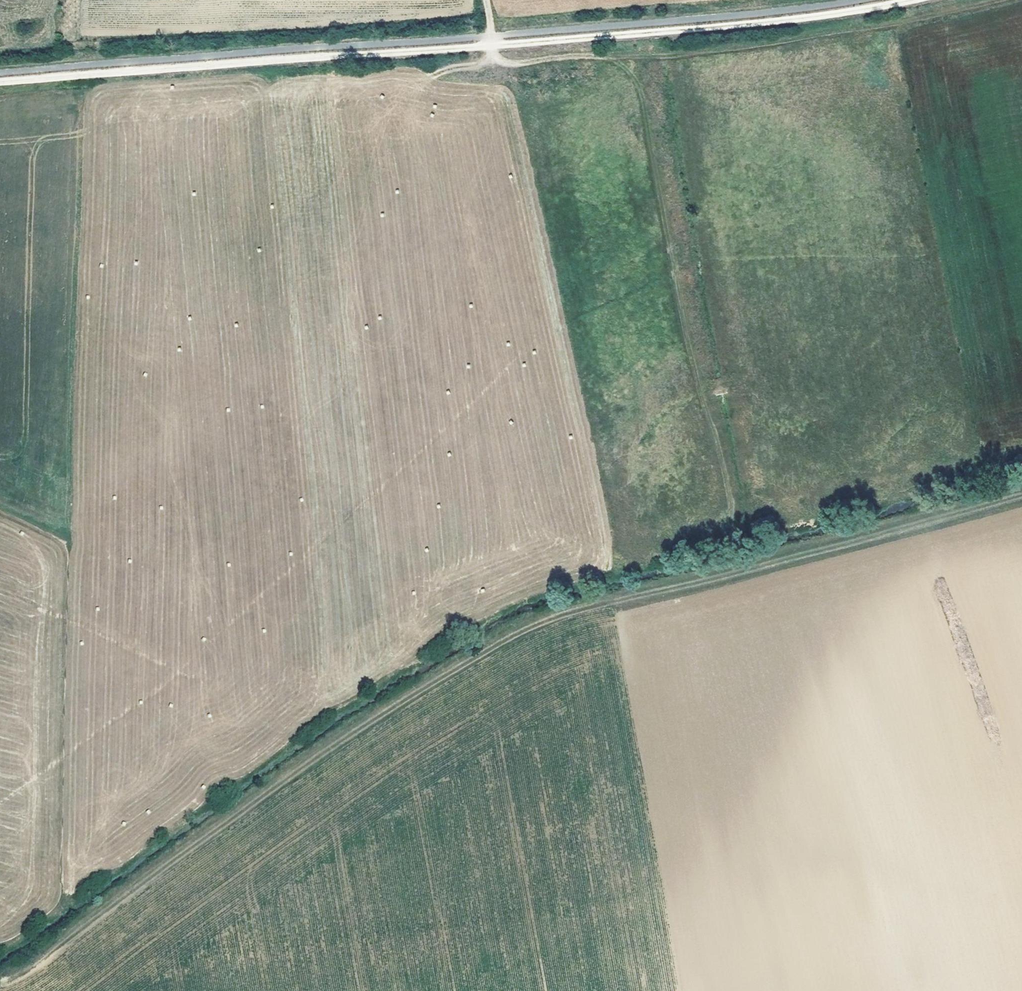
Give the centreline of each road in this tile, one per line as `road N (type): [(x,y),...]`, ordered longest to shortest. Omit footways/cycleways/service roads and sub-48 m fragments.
road 1 (track): [(0,988),(32,982),(450,672),(600,613),(1021,503)]

